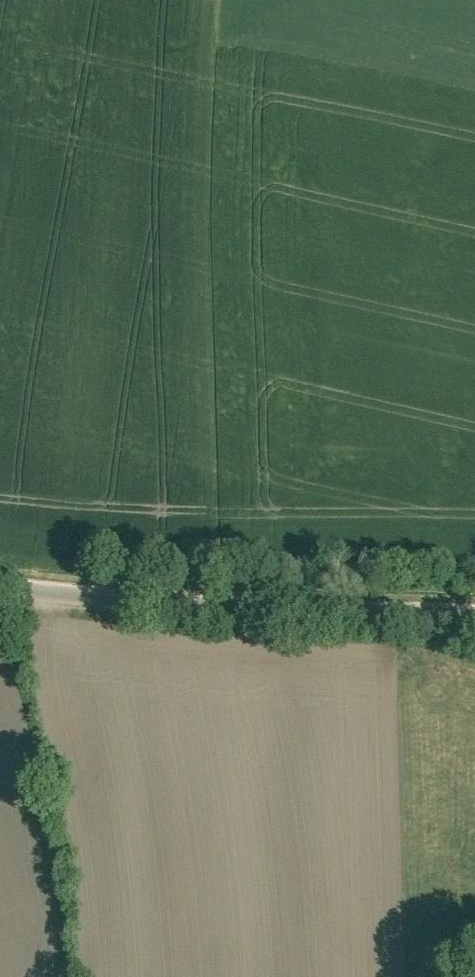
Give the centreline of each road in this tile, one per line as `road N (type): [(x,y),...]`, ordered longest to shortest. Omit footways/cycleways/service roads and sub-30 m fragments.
road 1 (unclassified): [(474,619),(242,612),(0,592)]

